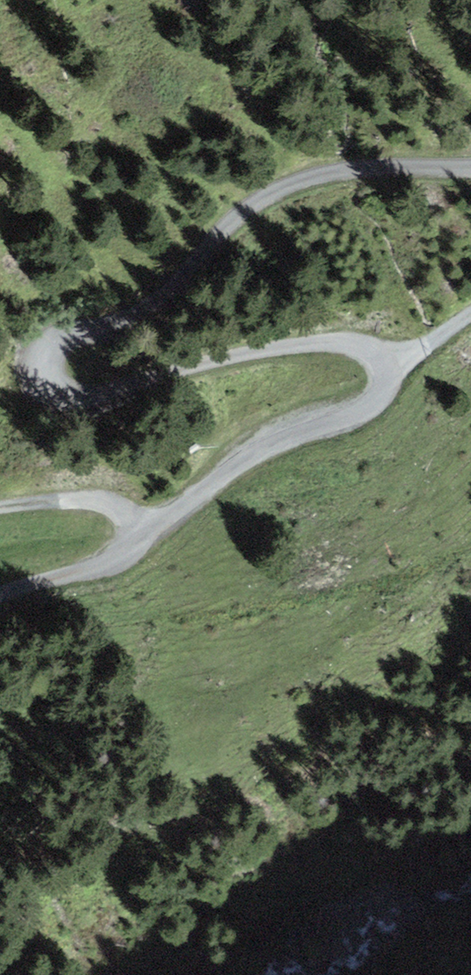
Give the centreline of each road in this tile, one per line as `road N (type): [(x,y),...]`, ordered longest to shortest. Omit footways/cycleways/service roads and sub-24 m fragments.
road 1 (track): [(385,386),(382,364),(362,341),(317,341),(102,397),(47,396),(28,369),(58,335),(146,306),(249,203),(312,178),(373,167),(470,168)]
road 2 (track): [(385,386),(356,413),(246,458),(144,532)]
road 3 (track): [(144,532),(82,572),(0,597)]
road 4 (track): [(0,507),(97,499),(144,532)]

